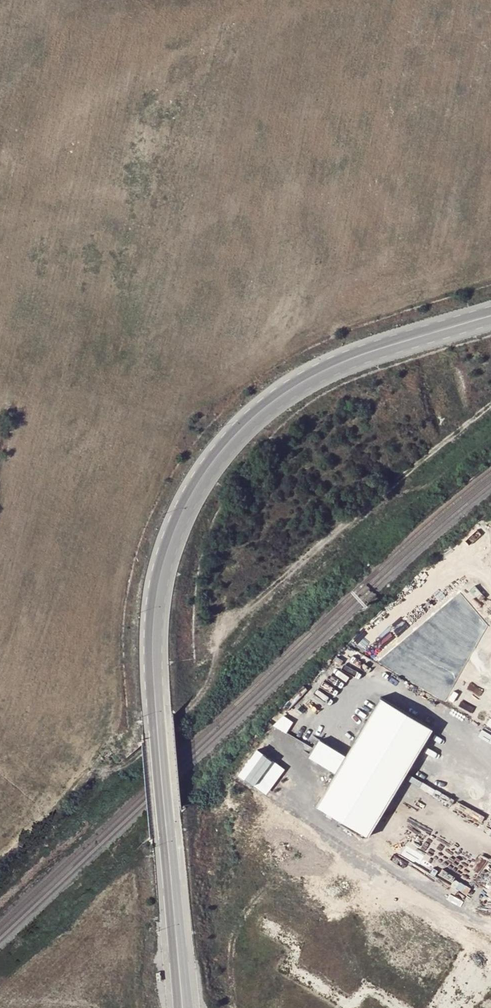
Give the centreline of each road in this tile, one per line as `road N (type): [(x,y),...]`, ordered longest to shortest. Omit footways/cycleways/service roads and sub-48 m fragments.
road 1 (secondary): [(490,311),(305,373),(222,445),(188,499),(157,583),(151,650),(182,1007)]
road 2 (track): [(93,773),(139,760),(207,689),(230,625),(490,405)]

